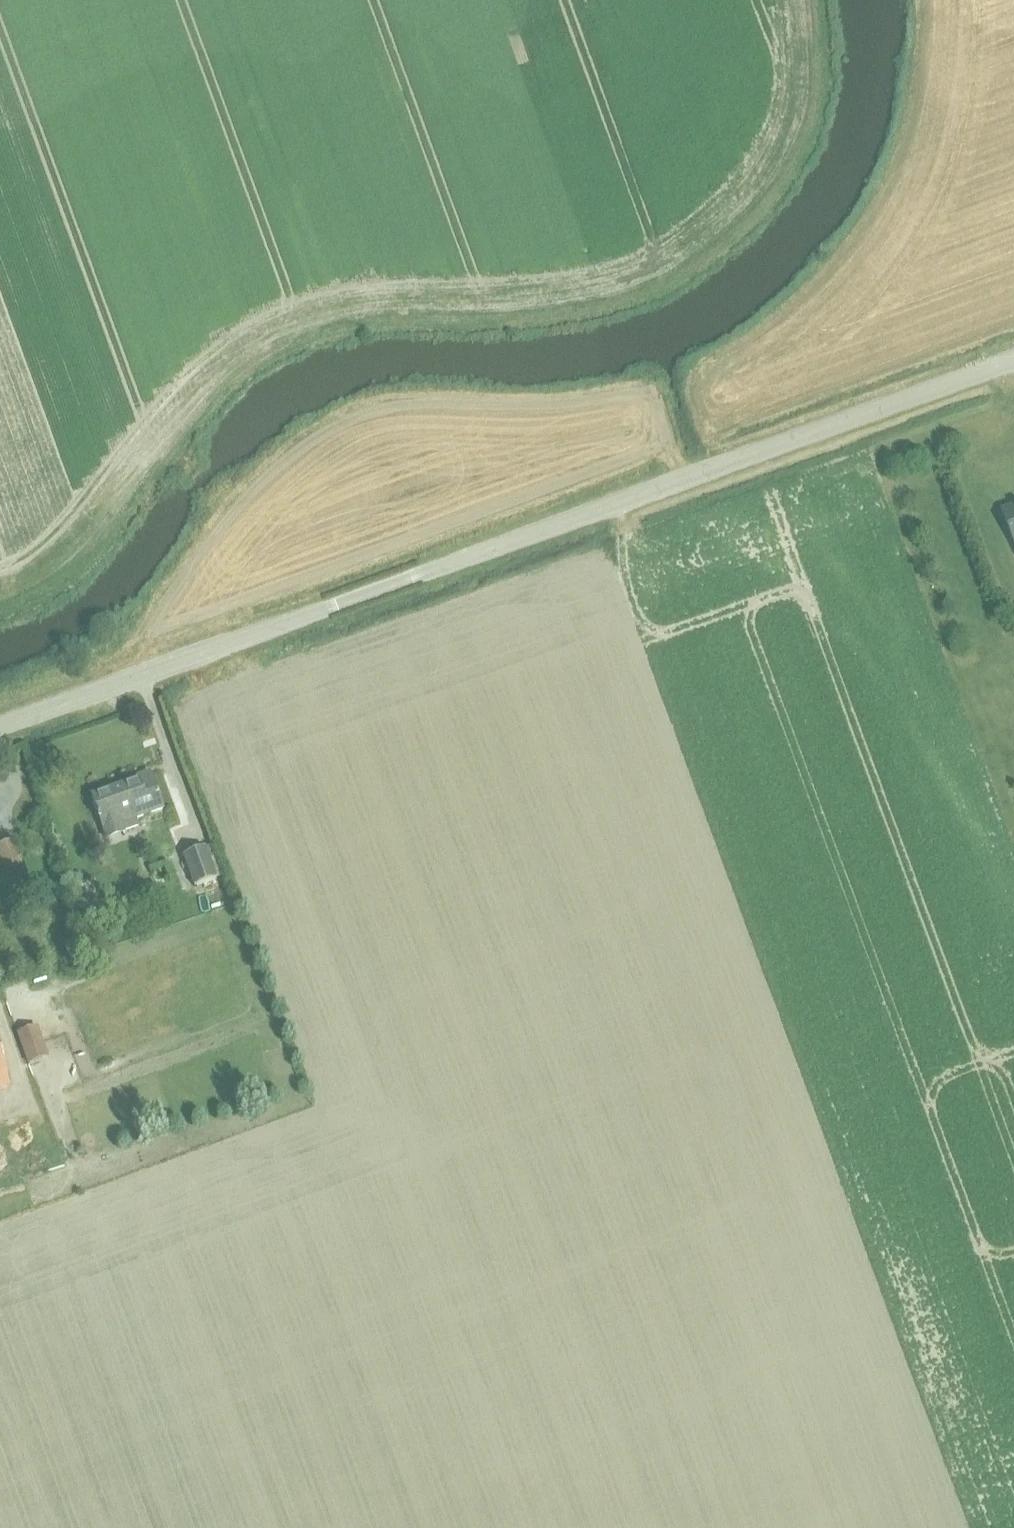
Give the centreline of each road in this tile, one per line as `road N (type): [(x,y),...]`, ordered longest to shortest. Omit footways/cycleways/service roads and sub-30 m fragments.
road 1 (tertiary): [(0,725),(337,611),(1013,359)]

